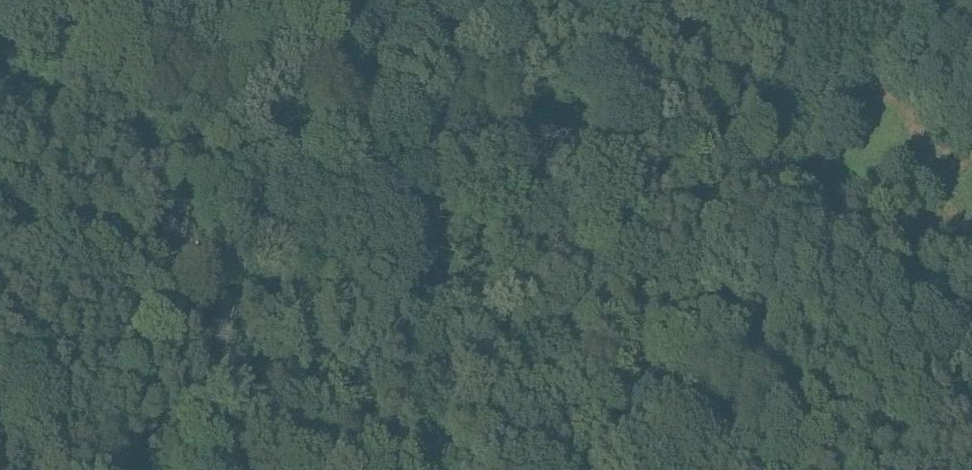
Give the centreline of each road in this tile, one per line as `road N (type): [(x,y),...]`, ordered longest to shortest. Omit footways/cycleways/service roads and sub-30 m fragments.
road 1 (track): [(646,469),(680,383),(689,306),(731,204),(894,0)]

